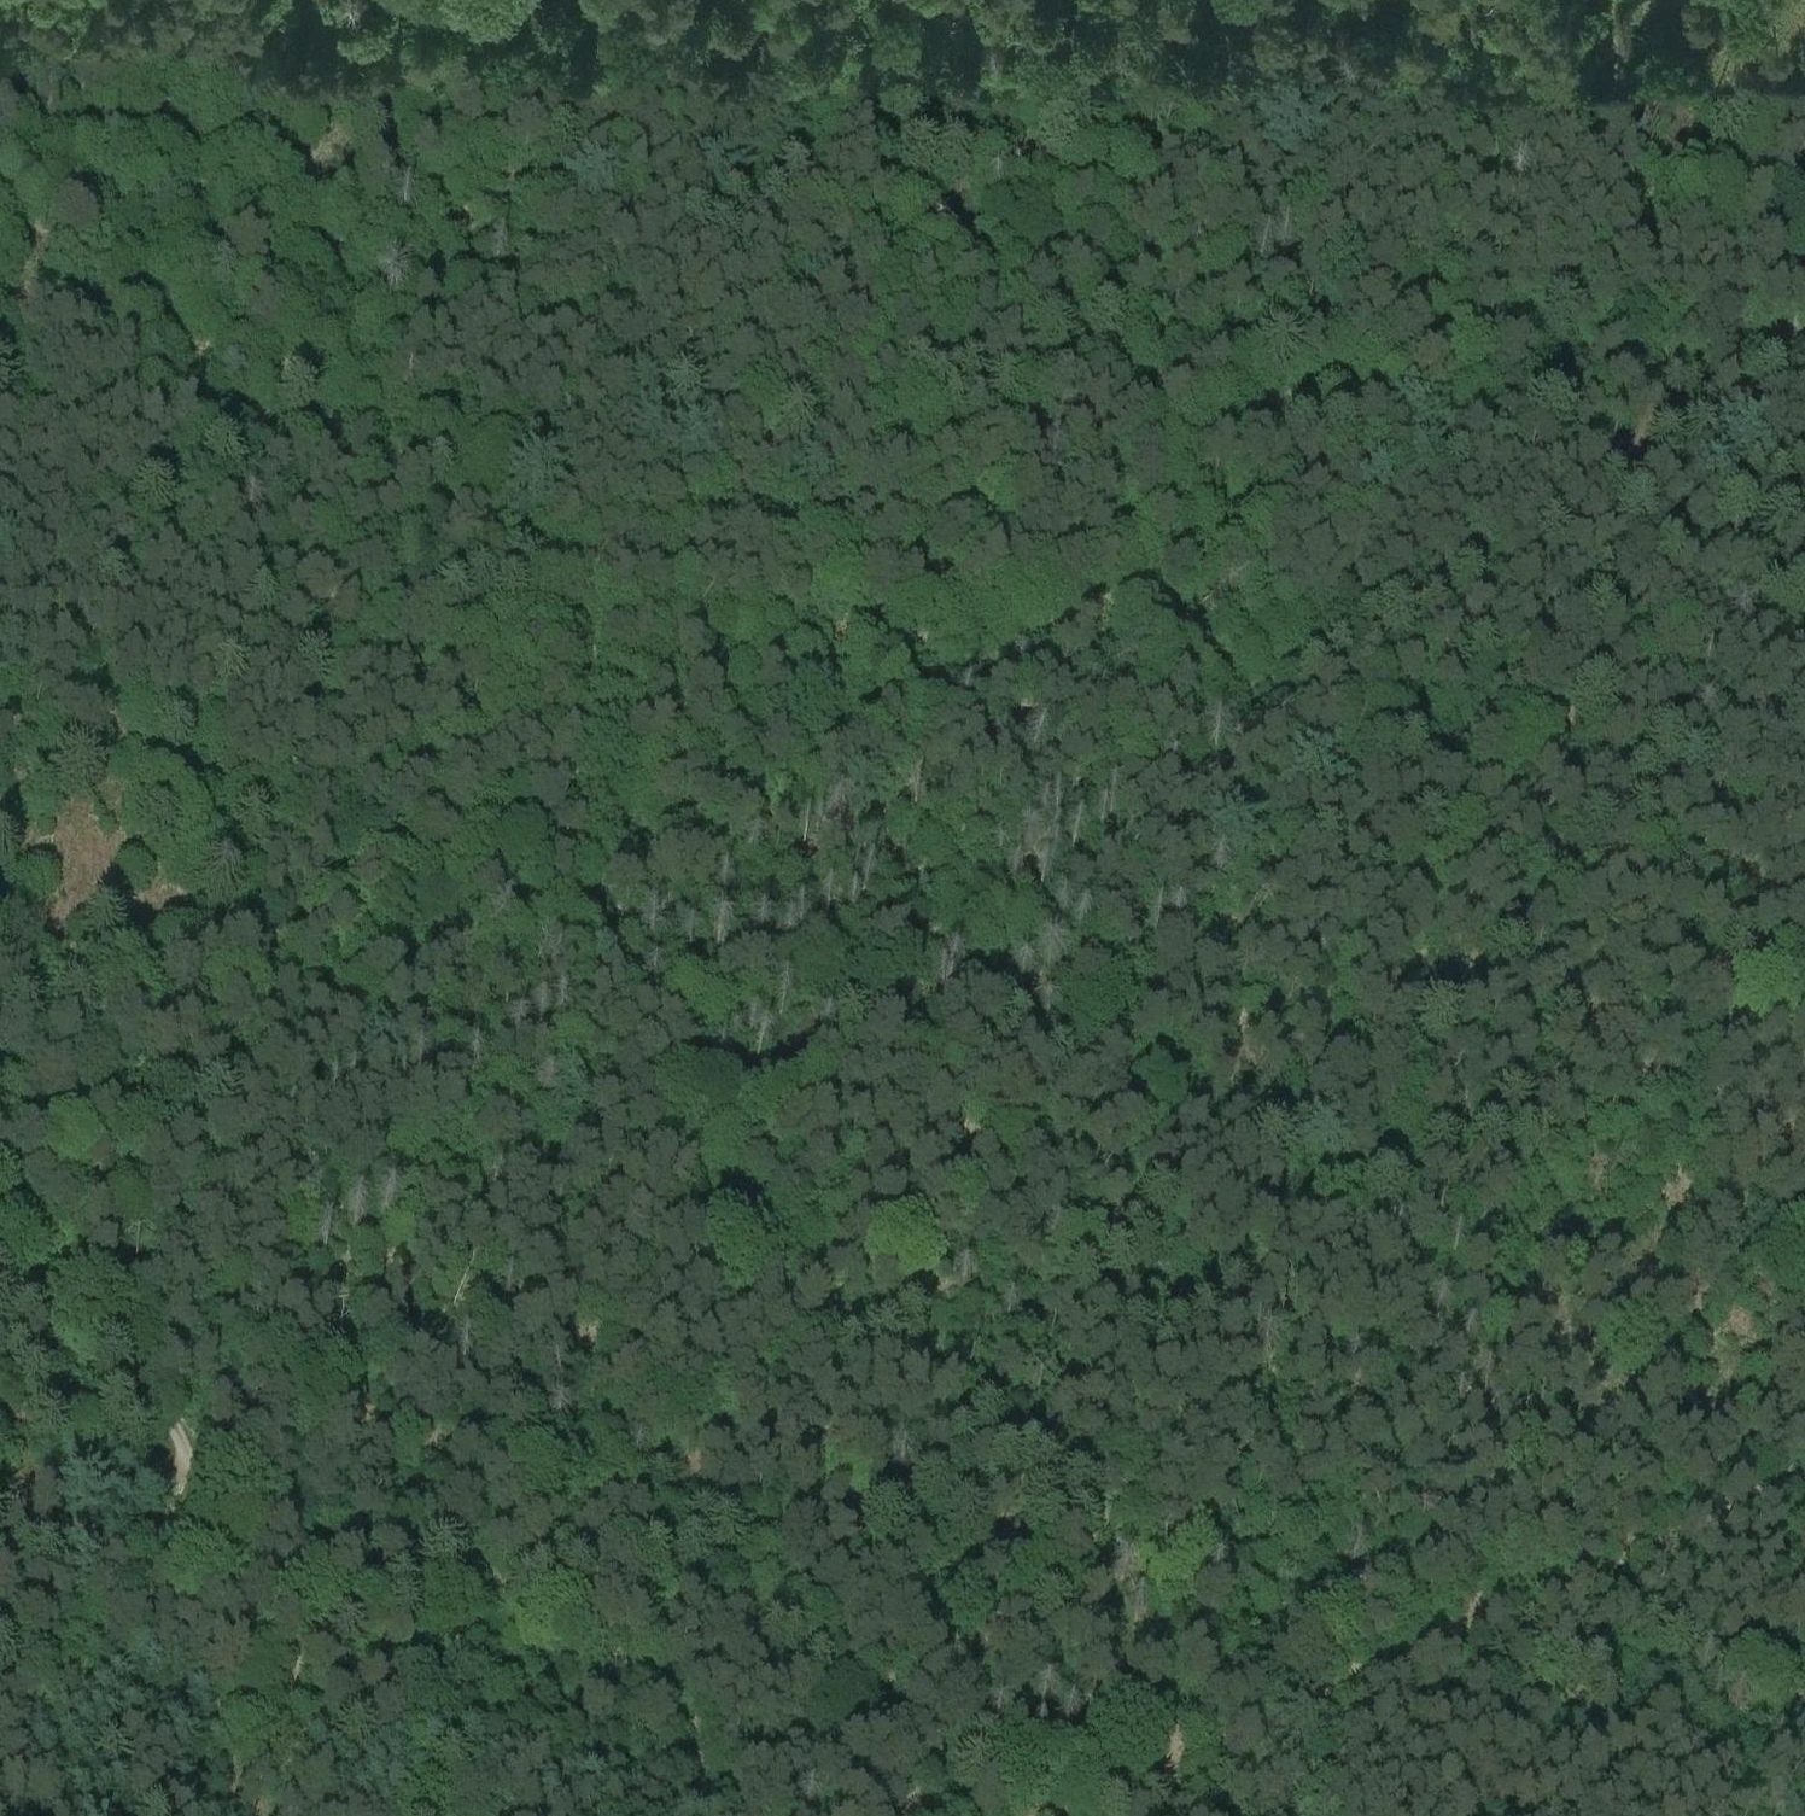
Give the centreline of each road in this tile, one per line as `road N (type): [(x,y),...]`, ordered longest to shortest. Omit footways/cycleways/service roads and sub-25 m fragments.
road 1 (track): [(1804,1472),(1056,1815)]
road 2 (track): [(297,1815),(216,1542),(171,1425),(42,1229),(0,1198)]

